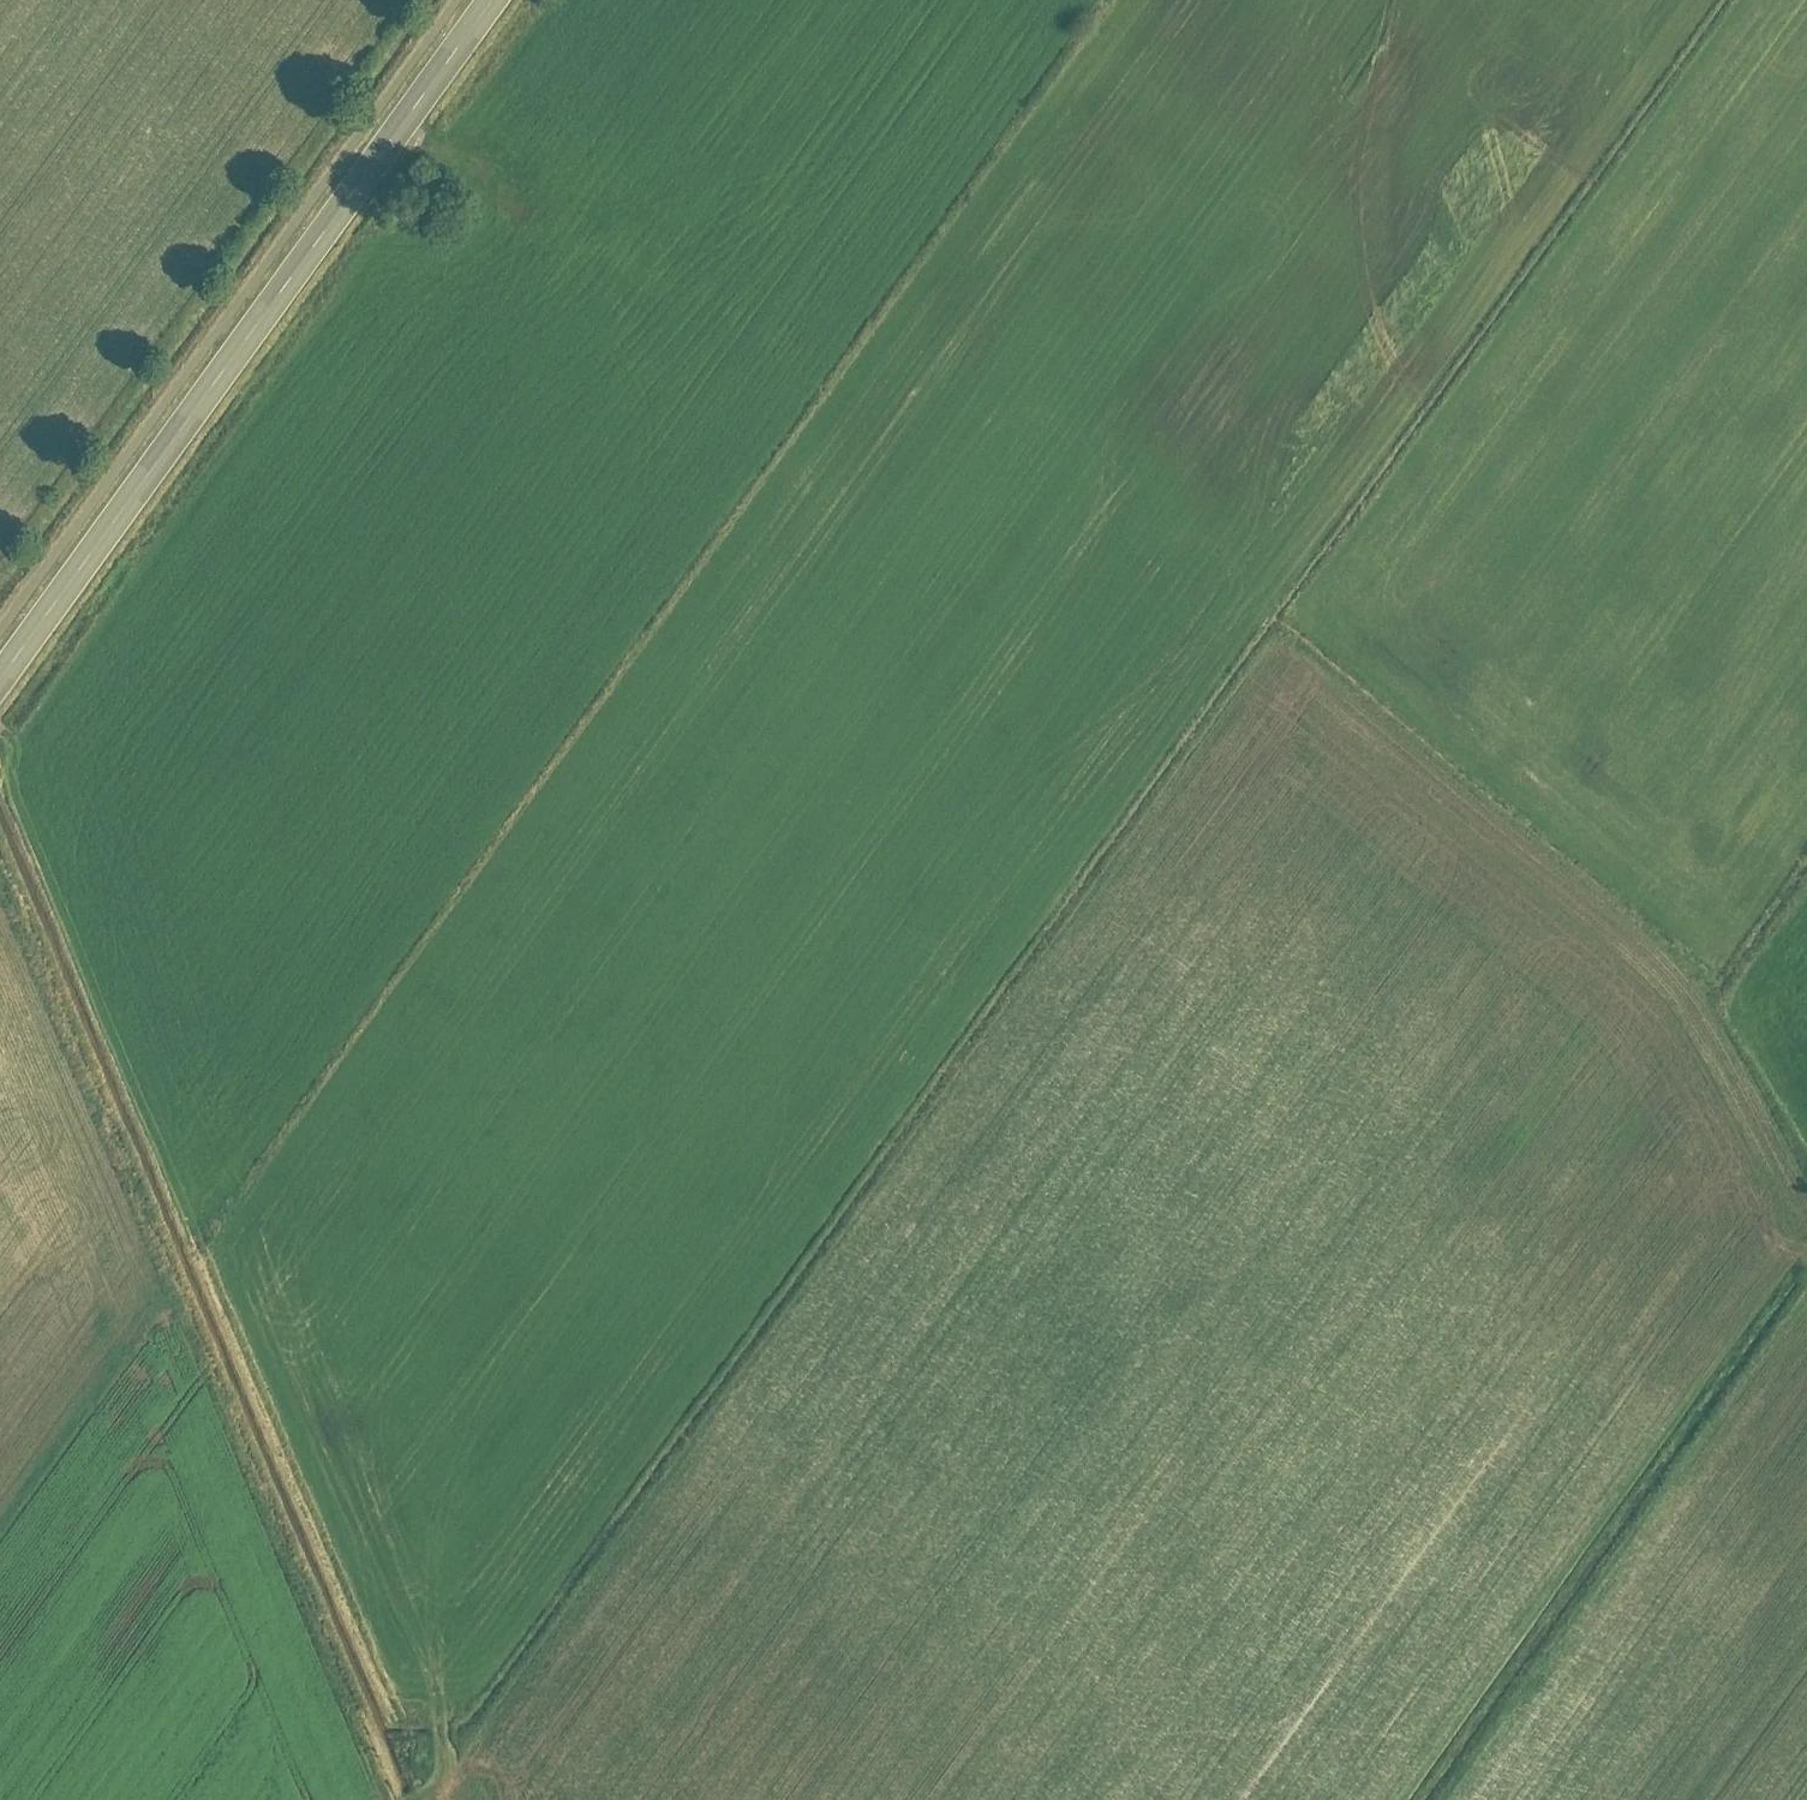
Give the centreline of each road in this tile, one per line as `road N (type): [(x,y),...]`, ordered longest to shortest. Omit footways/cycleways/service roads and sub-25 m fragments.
road 1 (secondary): [(0,680),(494,0)]

